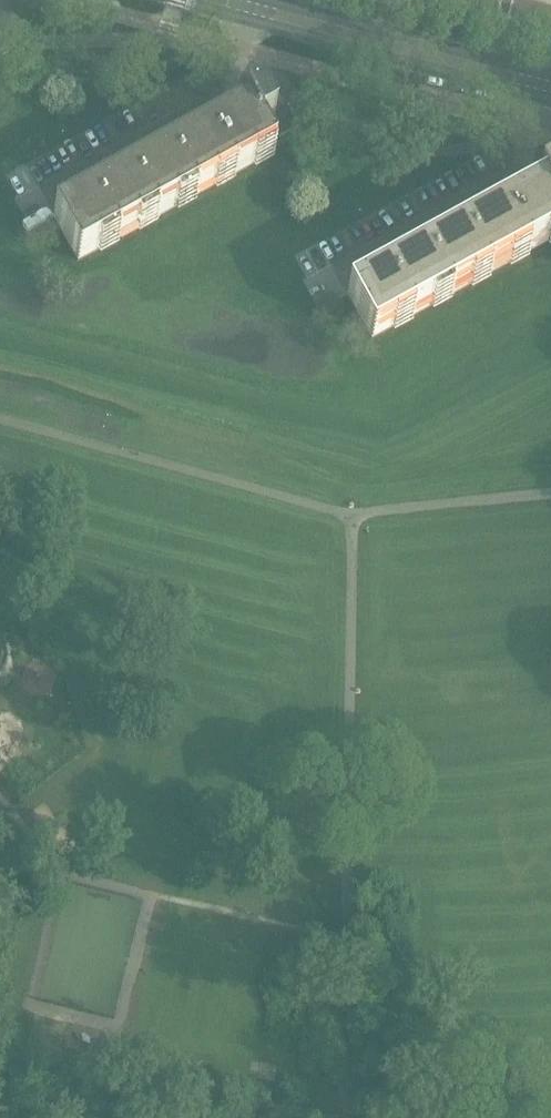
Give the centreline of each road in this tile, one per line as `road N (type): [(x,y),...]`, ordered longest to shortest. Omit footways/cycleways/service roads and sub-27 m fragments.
road 1 (tertiary): [(172,0),(550,99)]
road 2 (tertiary): [(550,74),(273,0)]

